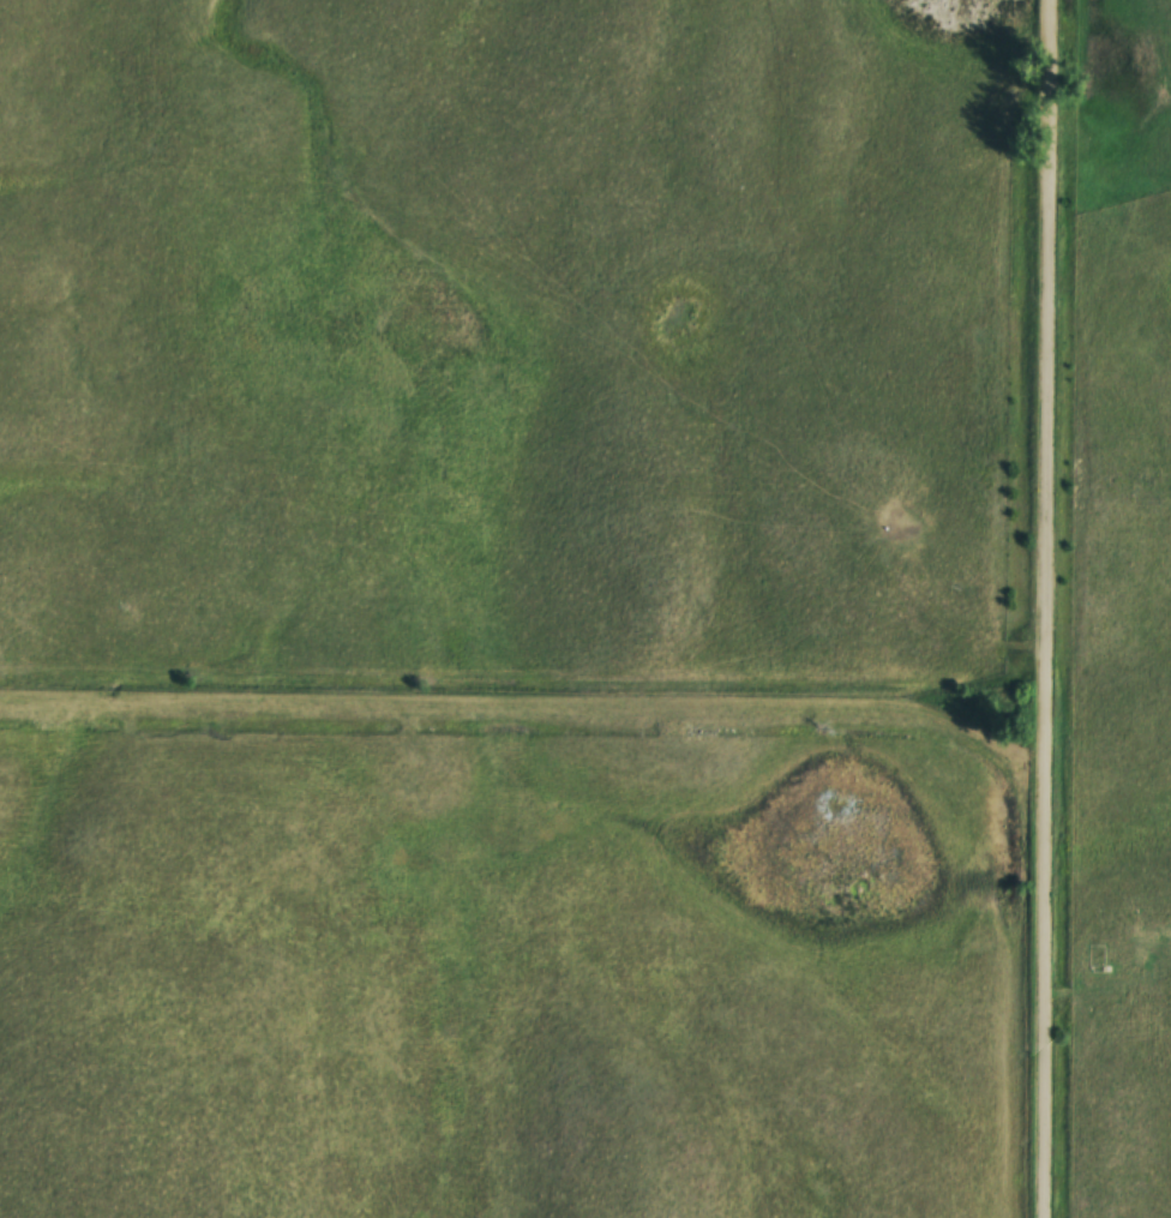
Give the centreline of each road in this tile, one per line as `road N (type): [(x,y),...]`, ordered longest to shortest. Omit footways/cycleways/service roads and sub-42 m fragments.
road 1 (residential): [(1053,1217),(1059,0)]

